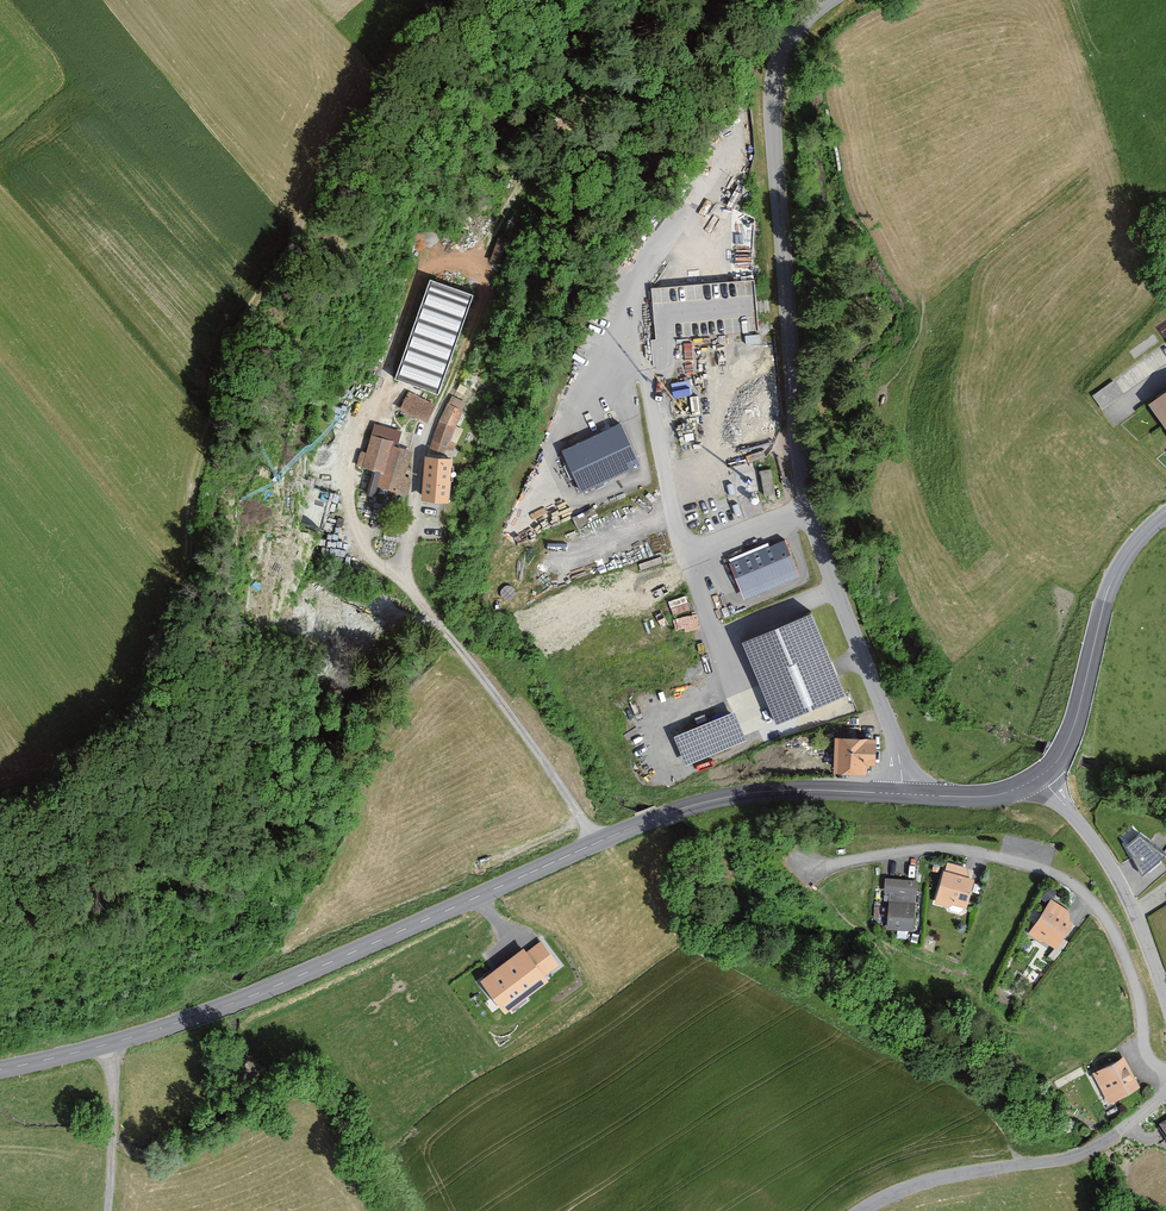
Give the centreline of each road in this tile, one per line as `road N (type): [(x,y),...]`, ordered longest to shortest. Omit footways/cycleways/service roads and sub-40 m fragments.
road 1 (tertiary): [(901,793),(806,789),(682,808),(223,1007),(0,1069)]
road 2 (unclassified): [(821,0),(798,23),(772,79),(800,504),(896,749),(901,793)]
road 3 (unclassified): [(857,1210),(926,1180),(1076,1155),(1165,1095)]
road 4 (tertiary): [(1165,511),(1128,549),(1103,600),(1070,735),(1045,779)]
road 5 (track): [(1072,0),(1165,260)]
road 6 (unclassified): [(1165,1006),(1123,889),(1045,779)]
road 7 (track): [(100,1046),(112,1103),(107,1210)]
road 8 (tertiary): [(1045,779),(984,793),(901,793)]

